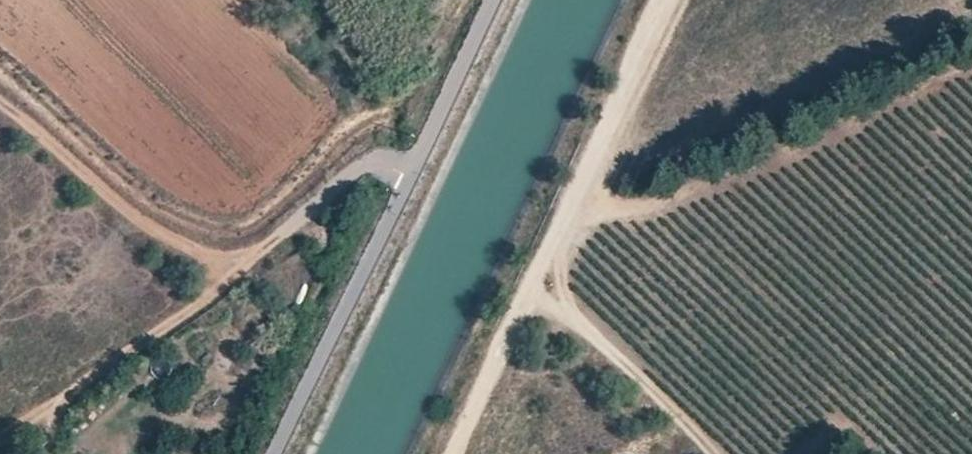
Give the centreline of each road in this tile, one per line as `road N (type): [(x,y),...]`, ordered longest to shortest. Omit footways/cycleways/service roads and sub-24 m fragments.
road 1 (track): [(445,453),(658,0)]
road 2 (unclassified): [(413,160),(362,167),(191,311),(7,429)]
road 3 (track): [(551,229),(729,174),(971,56)]
road 4 (track): [(0,102),(164,238),(238,270)]
road 5 (track): [(530,274),(701,453)]

